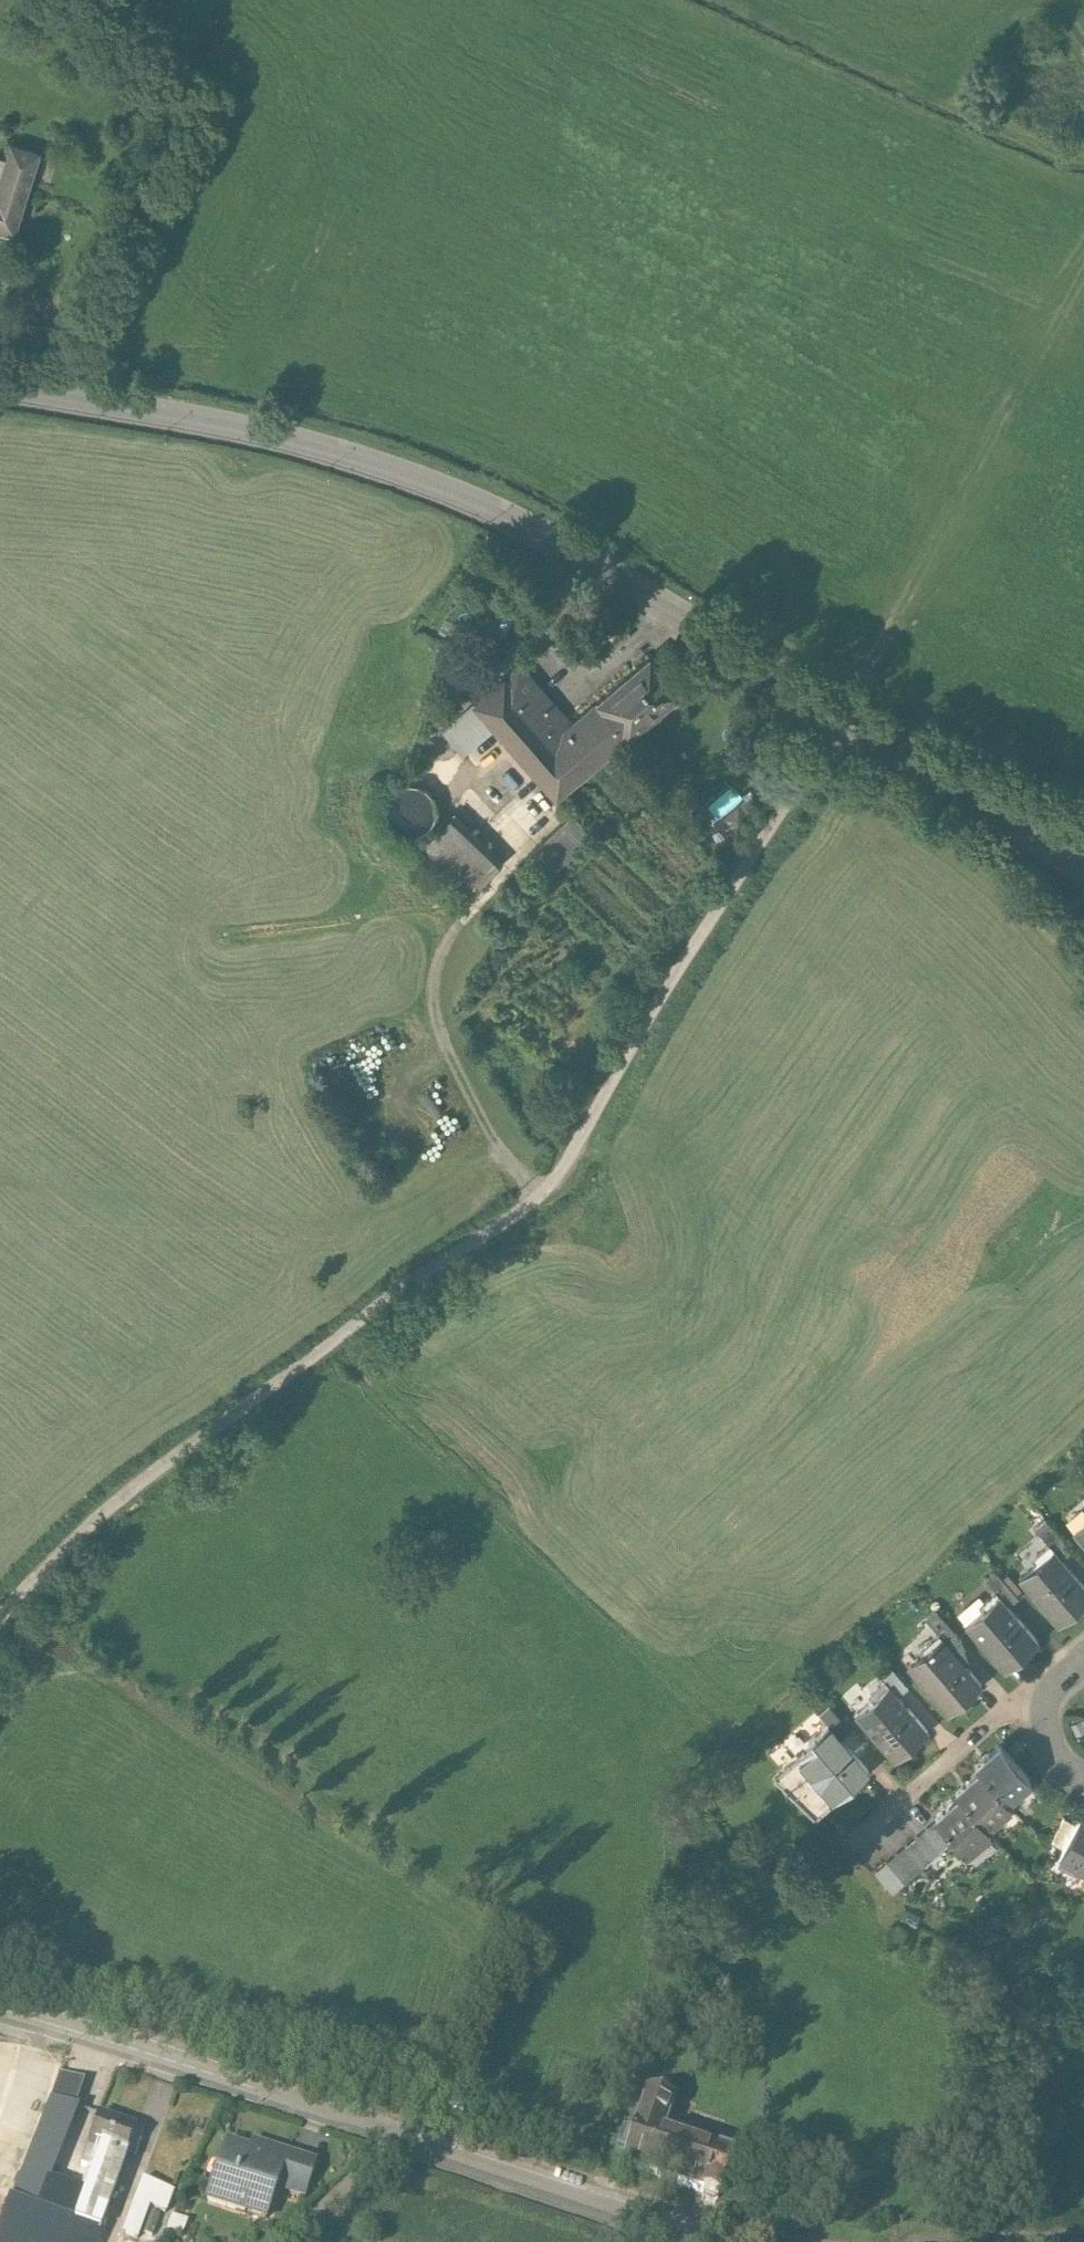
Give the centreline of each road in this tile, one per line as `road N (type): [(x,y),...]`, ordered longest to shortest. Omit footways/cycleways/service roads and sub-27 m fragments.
road 1 (track): [(848,714),(653,1008),(539,1199),(408,1284),(152,1471),(0,1622)]
road 2 (tertiary): [(1083,865),(622,569),(415,474),(230,424),(0,381)]
road 3 (tertiary): [(732,2241),(0,2010)]
road 4 (track): [(1083,160),(1020,143),(708,0)]
road 5 (track): [(539,1199),(471,1107),(434,993),(468,916),(511,872)]
road 6 (track): [(397,2140),(290,2241)]
road 7 (residential): [(1083,1771),(1052,1747),(1046,1690),(1083,1658)]

